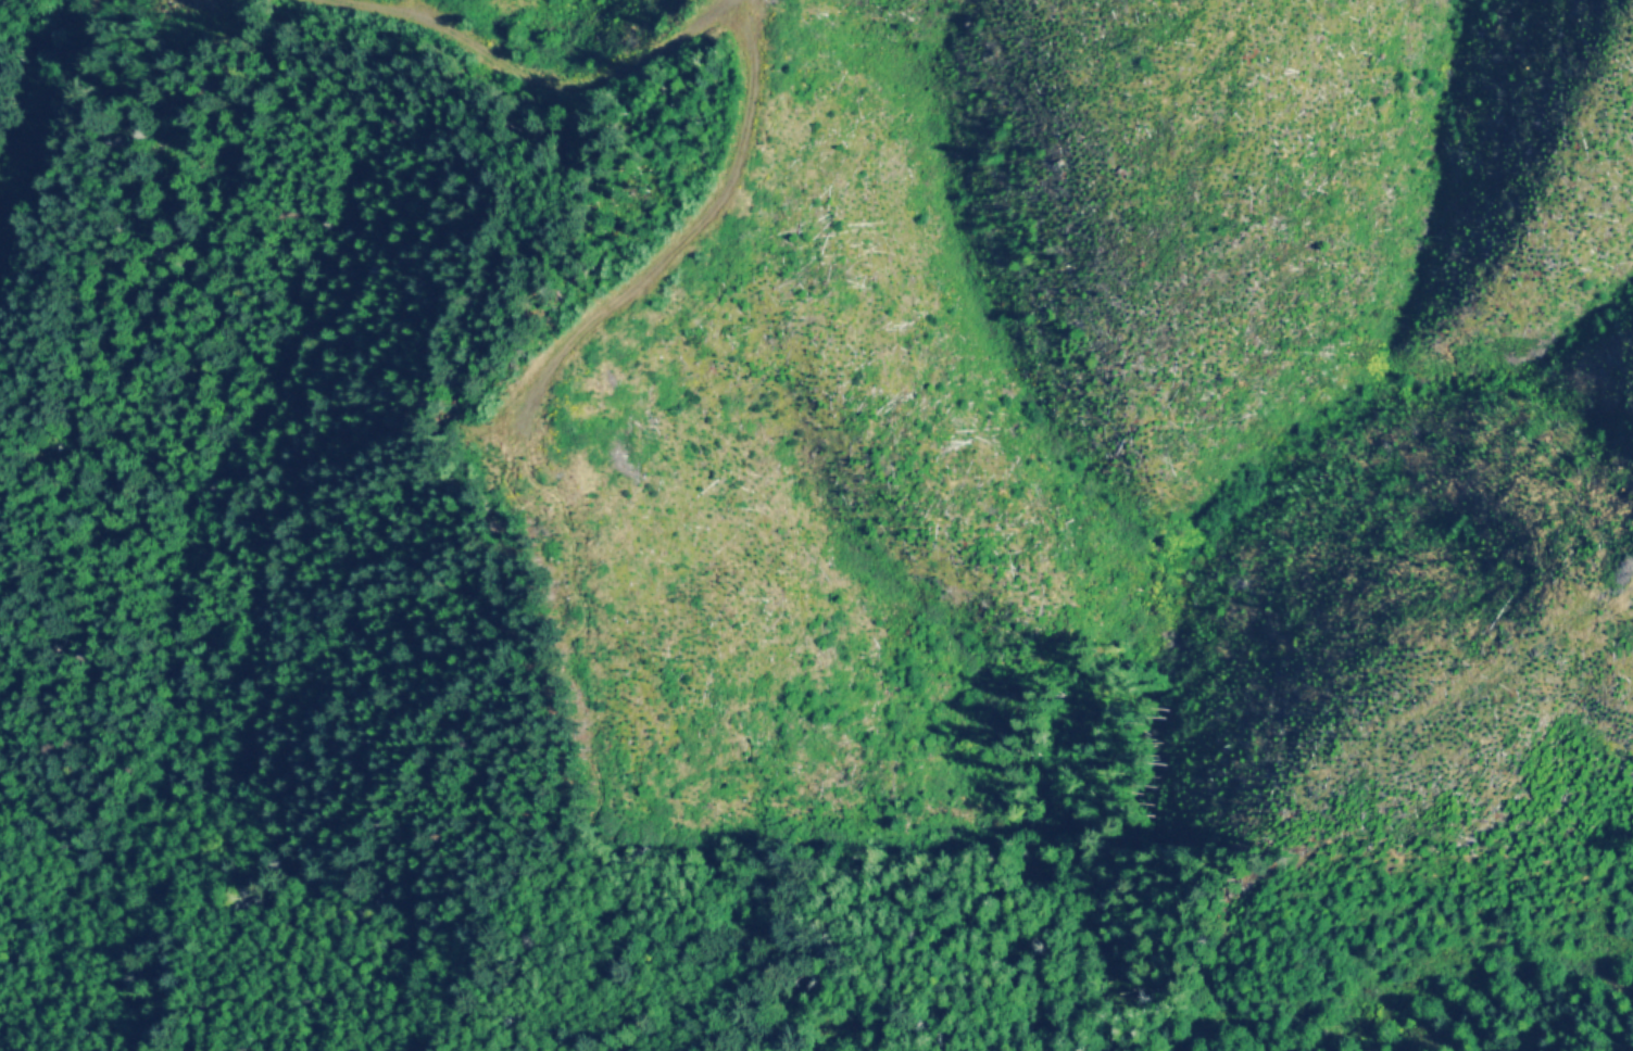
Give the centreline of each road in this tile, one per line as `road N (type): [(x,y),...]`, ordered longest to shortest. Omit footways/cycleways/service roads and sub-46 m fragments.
road 1 (track): [(732,0),(632,73),(590,91),(530,78),(450,16),(348,0)]
road 2 (track): [(80,0),(15,194),(0,328)]

